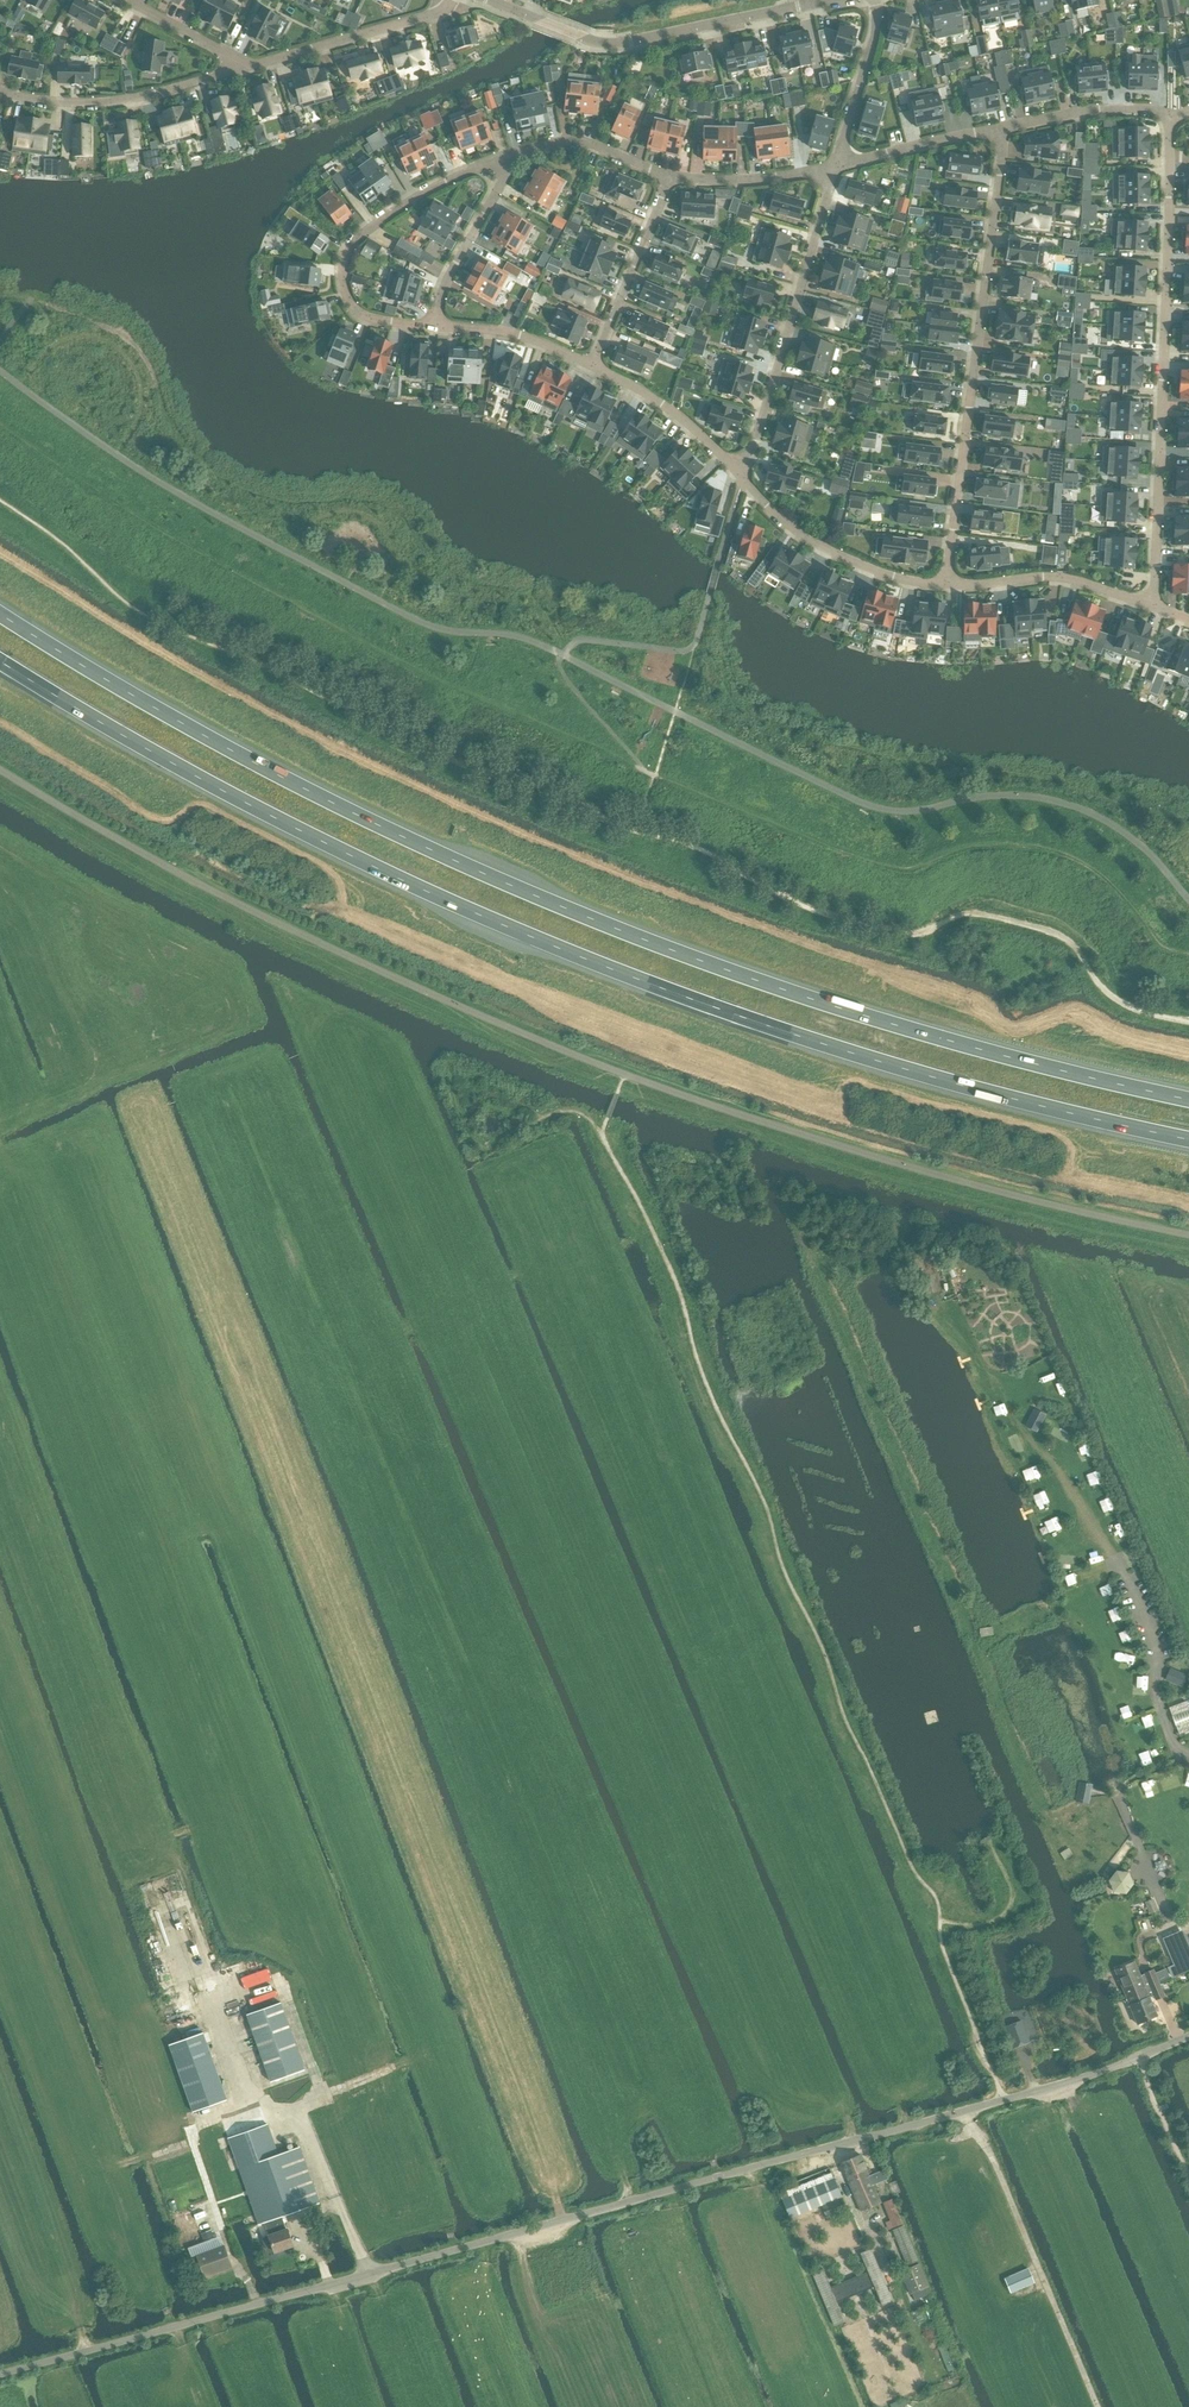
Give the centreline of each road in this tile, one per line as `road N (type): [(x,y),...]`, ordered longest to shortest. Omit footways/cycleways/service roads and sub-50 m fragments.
road 1 (track): [(0,499),(164,627),(869,924),(909,934),(929,931),(941,916),(977,910),(1052,930),(1112,994),(1188,1022)]
road 2 (trunk): [(1188,1099),(820,1002),(587,919),(384,828),(188,727),(0,615)]
road 3 (trunk): [(0,661),(275,817),(561,949),(959,1083),(1188,1138)]
road 4 (unclassified): [(0,2374),(1035,2093),(1188,2037)]
road 5 (residential): [(1170,118),(1149,605)]
road 6 (residential): [(1000,130),(1003,159),(945,584)]
road 7 (residential): [(484,0),(606,45),(833,0)]
road 8 (residential): [(433,326),(354,310),(343,284),(346,253),(418,197),(505,157)]
road 9 (residential): [(743,479),(836,167)]
road 10 (residential): [(251,69),(143,98),(77,105),(0,92)]
road 11 (residential): [(945,584),(914,582),(838,556),(797,533),(743,479)]
road 12 (residential): [(456,0),(451,8),(251,69)]
road 13 (residential): [(1149,605),(1053,578),(945,584)]
road 14 (residential): [(592,365),(671,179)]
road 15 (residential): [(743,479),(689,425),(592,365)]
road 16 (residential): [(433,326),(444,287),(504,179),(505,157)]
road 17 (residential): [(505,157),(584,144),(671,179)]
road 18 (residential): [(1000,130),(1120,108),(1170,118)]
road 19 (residential): [(836,167),(874,37),(874,0)]
road 20 (residential): [(836,167),(1000,130)]
road 21 (residential): [(671,179),(734,182),(836,167)]
road 22 (residential): [(592,365),(504,331),(433,326)]
road 23 (residential): [(251,69),(127,0)]

